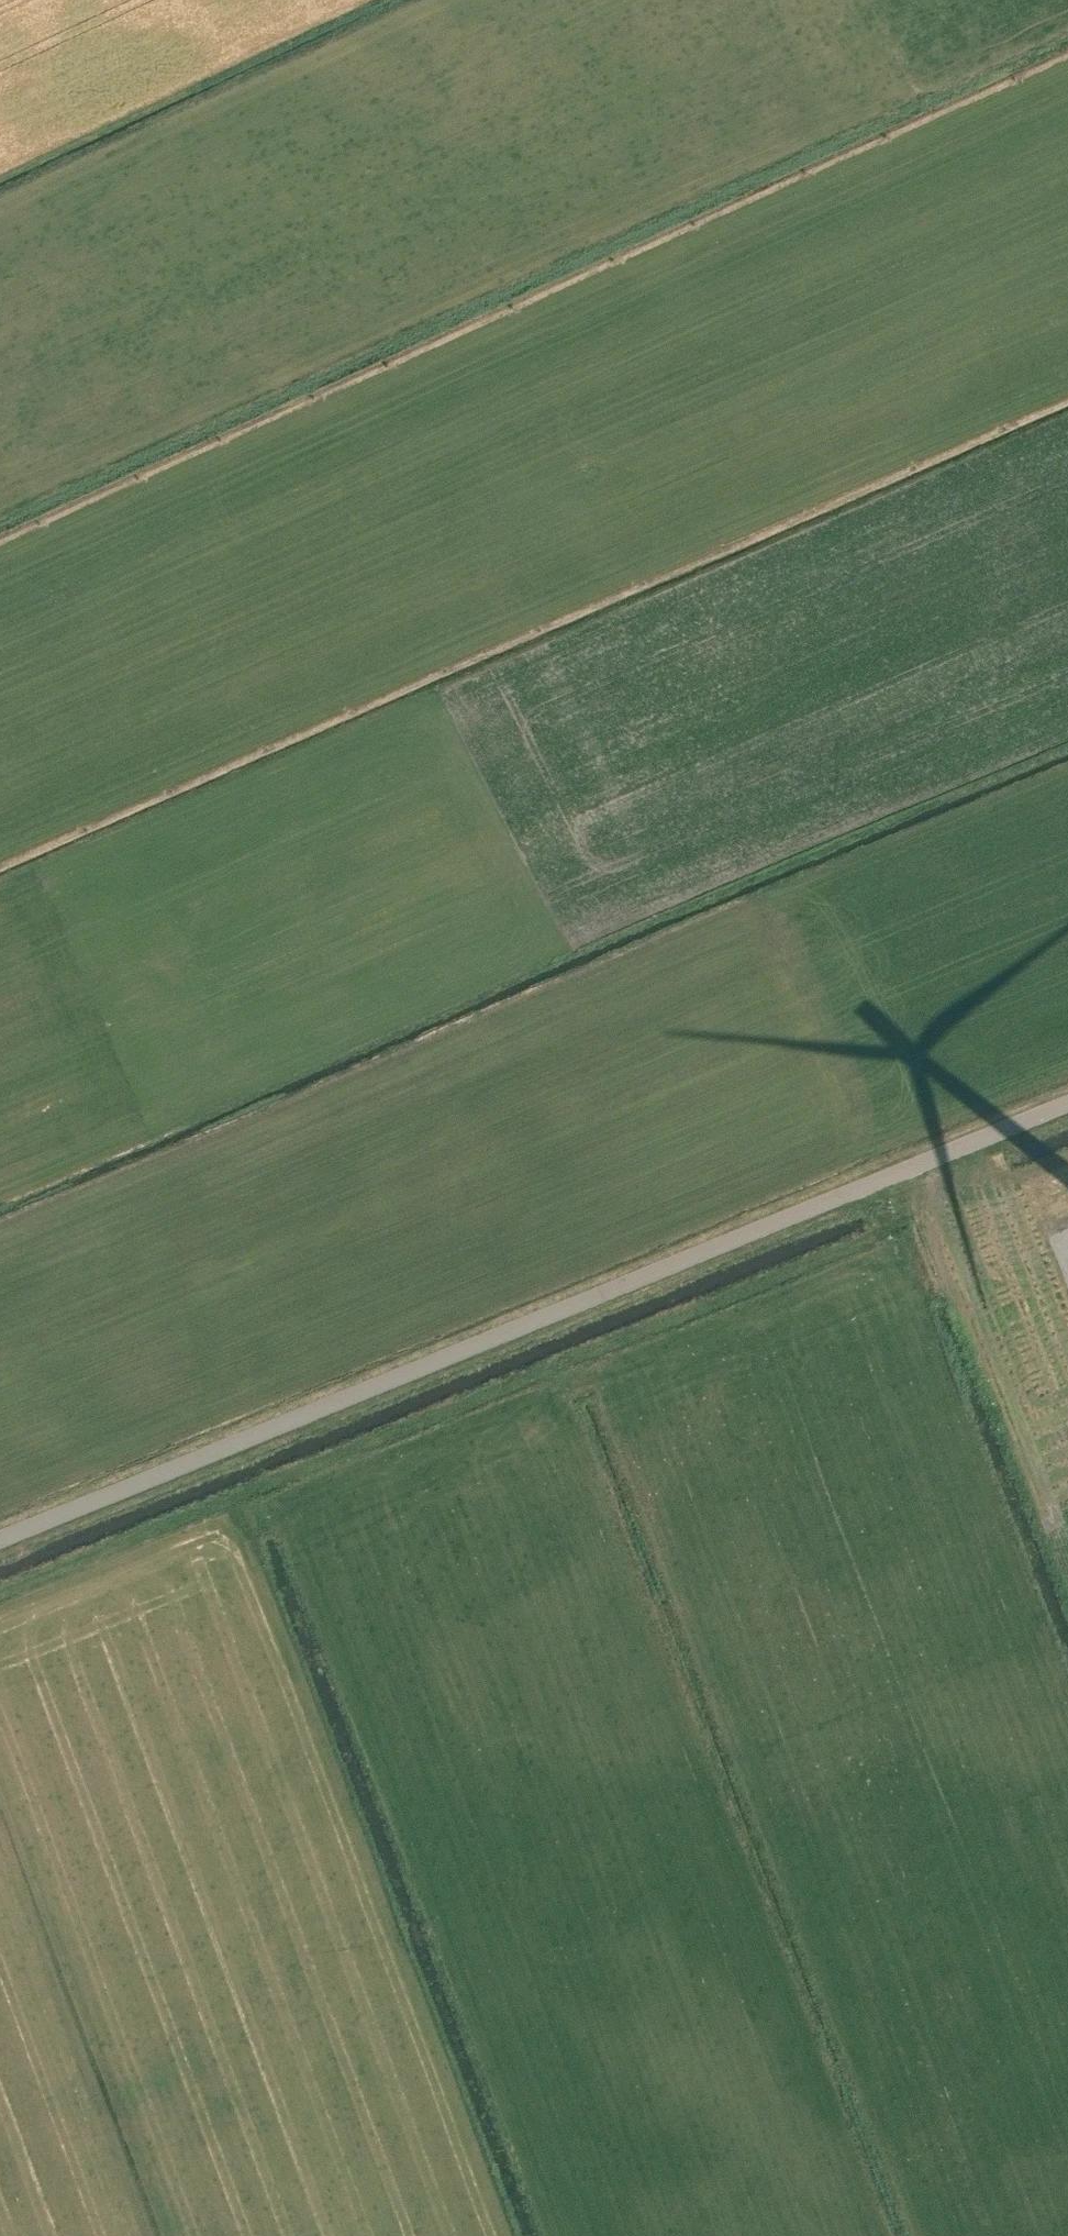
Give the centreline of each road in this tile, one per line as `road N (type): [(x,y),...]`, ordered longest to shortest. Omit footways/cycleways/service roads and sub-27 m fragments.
road 1 (unclassified): [(0,1541),(1067,1105)]

